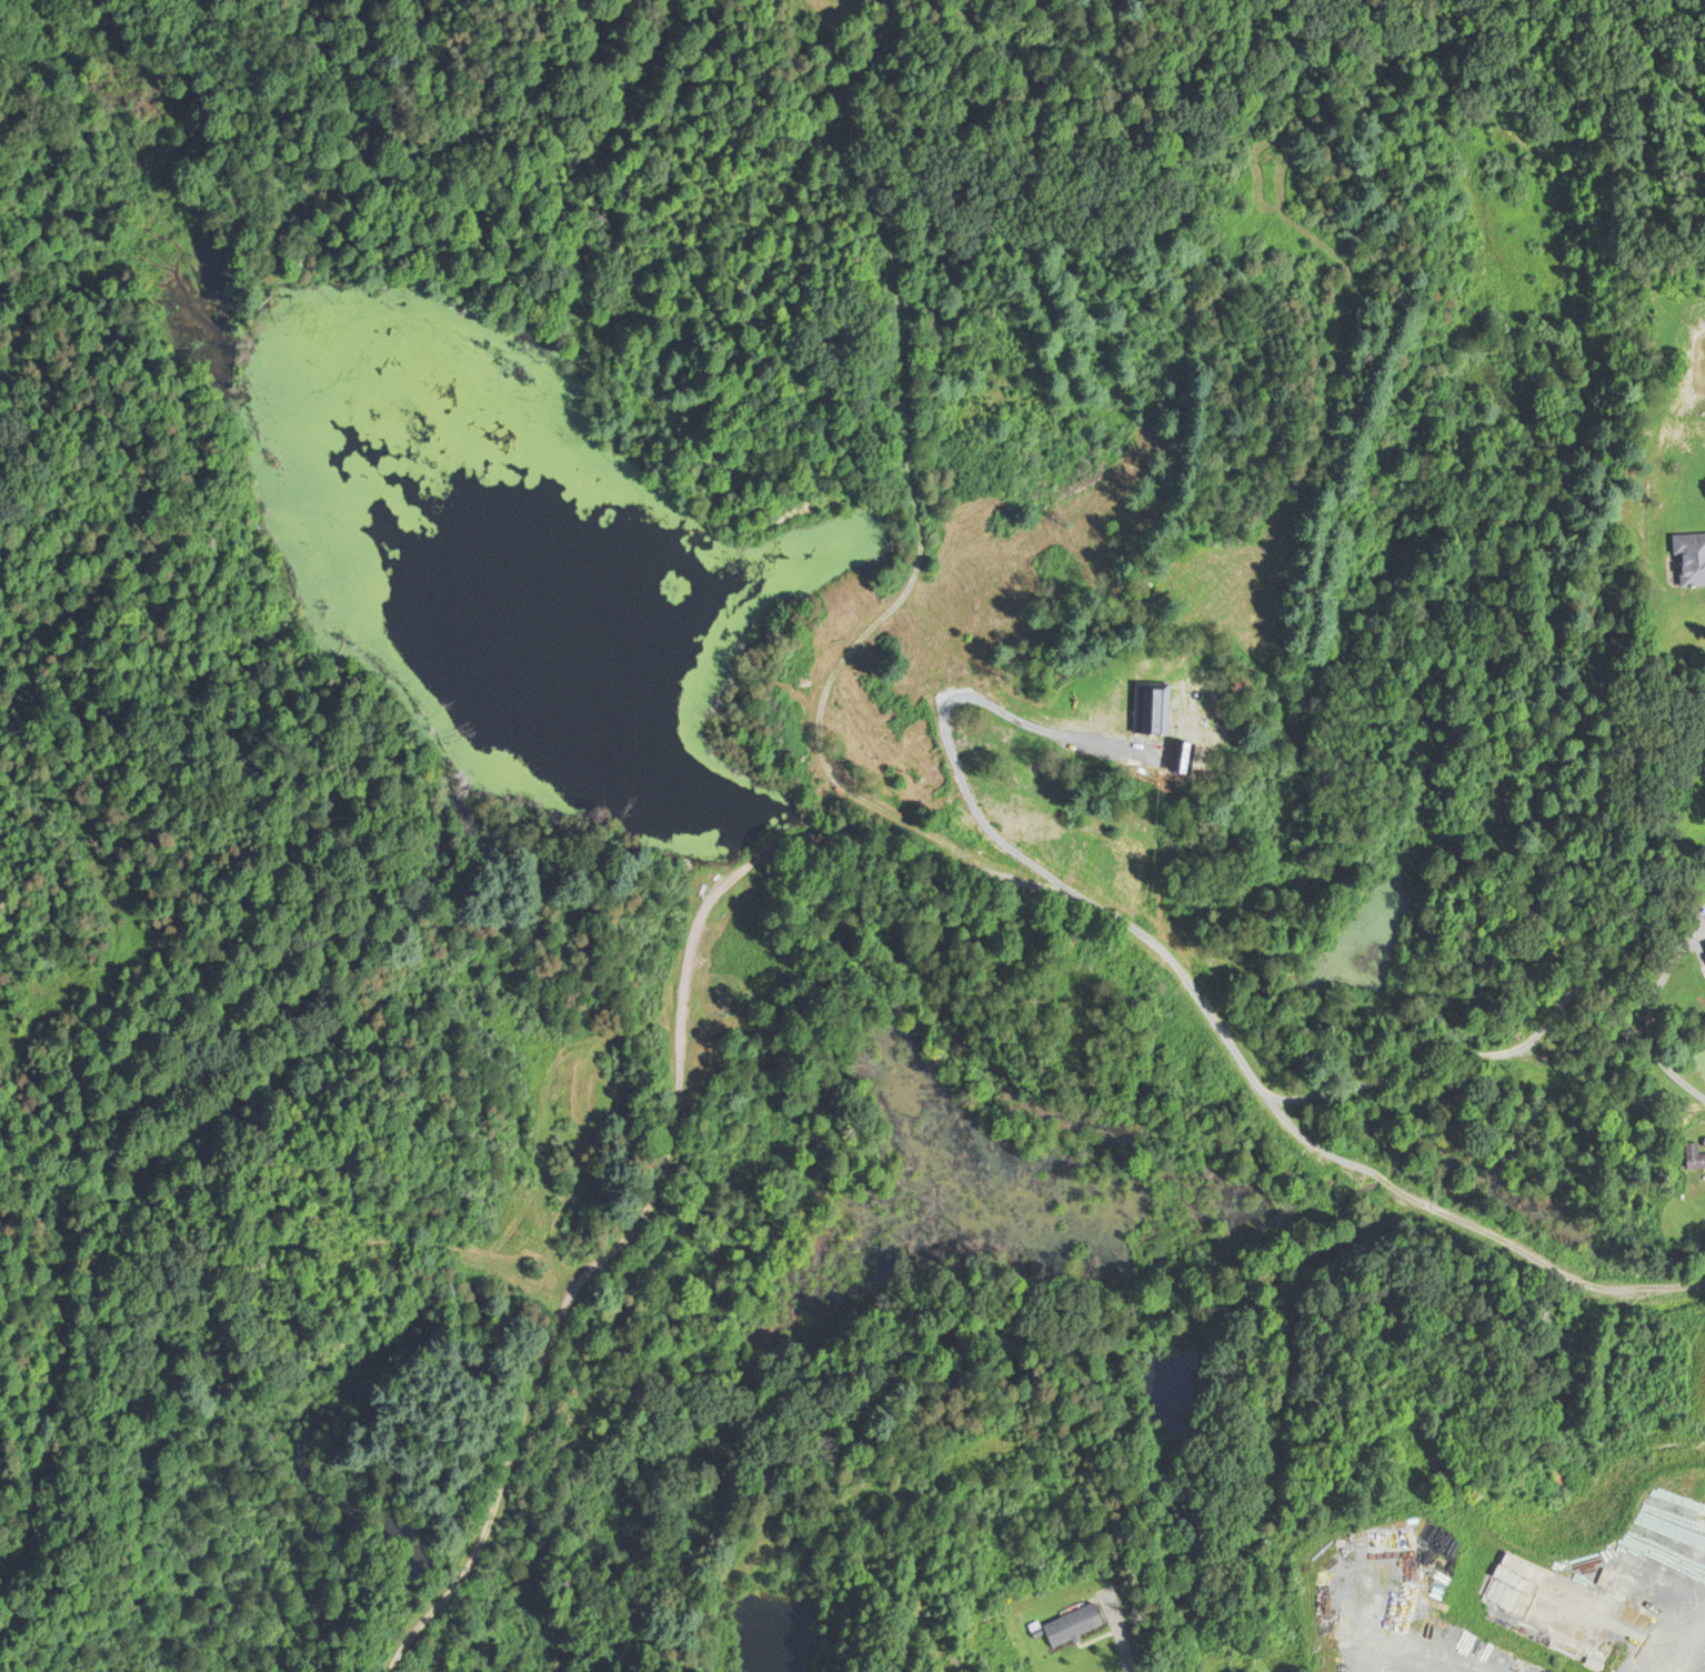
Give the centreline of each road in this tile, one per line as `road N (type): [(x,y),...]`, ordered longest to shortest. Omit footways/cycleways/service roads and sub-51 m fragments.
road 1 (track): [(895,867),(889,837),(811,782),(816,715),(961,510),(961,425),(846,257),(841,130),(886,0)]
road 2 (residential): [(934,1431),(993,1449),(1190,1378),(1253,1314),(1310,1290),(1421,1201)]
road 3 (residential): [(1704,1097),(1661,1057),(1653,1023),(1693,934),(1704,930)]

